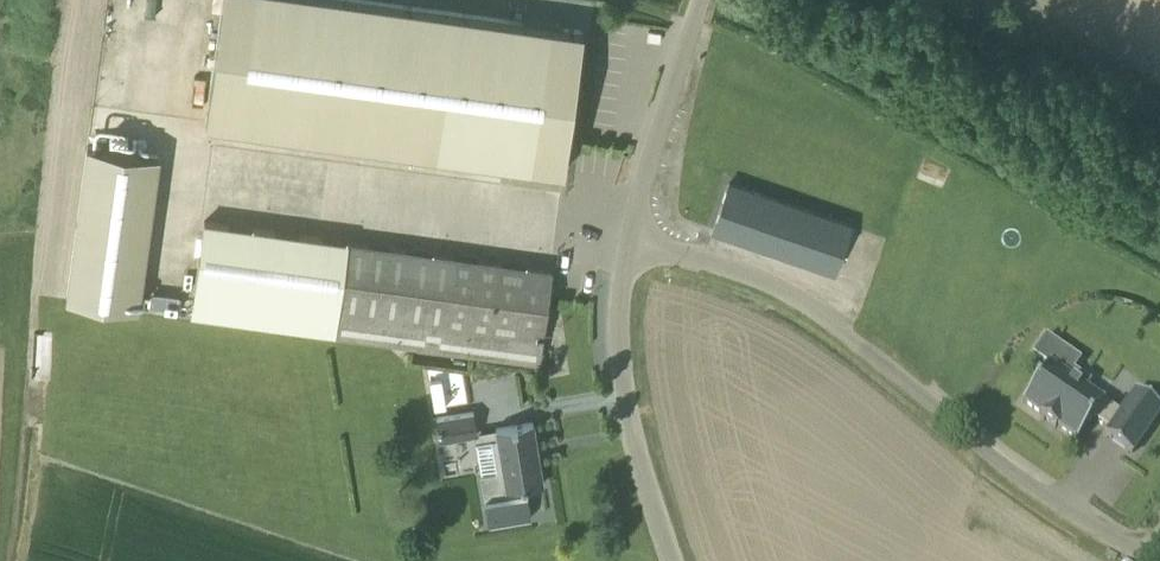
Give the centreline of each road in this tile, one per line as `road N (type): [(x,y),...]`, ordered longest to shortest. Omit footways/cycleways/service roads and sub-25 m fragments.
road 1 (unclassified): [(1154,560),(1014,471),(767,287),(629,245)]
road 2 (unclassified): [(668,560),(635,447),(629,245)]
road 3 (unclassified): [(629,245),(700,0)]

